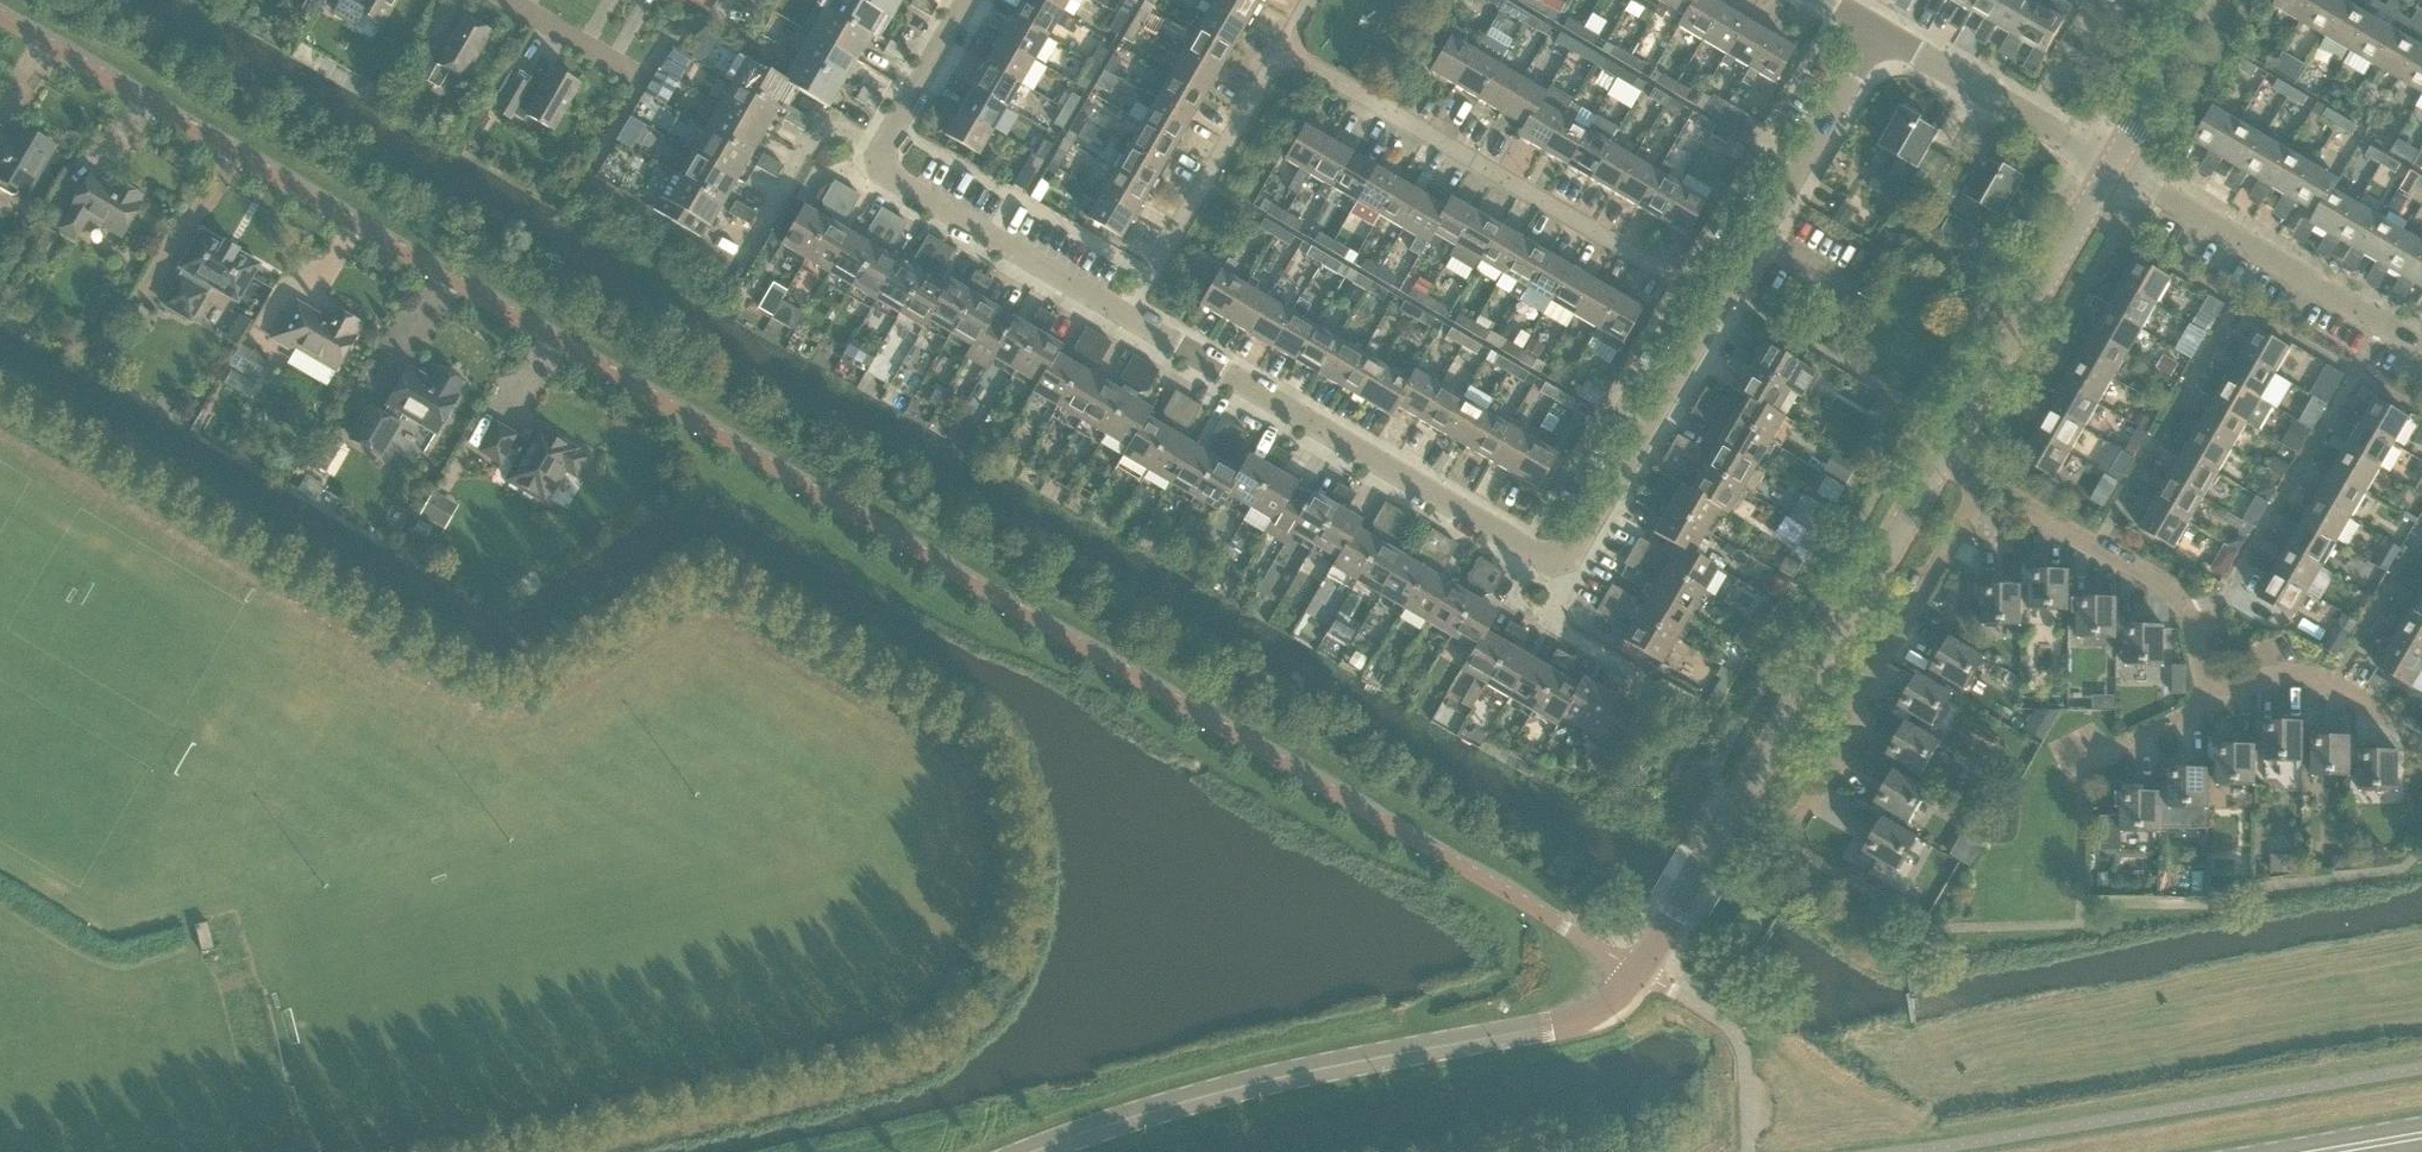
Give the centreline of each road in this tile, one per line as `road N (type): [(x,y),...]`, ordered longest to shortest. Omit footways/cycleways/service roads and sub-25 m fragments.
road 1 (residential): [(1642,971),(0,16)]
road 2 (tertiary): [(1041,1151),(1264,1082),(1582,1020),(1613,1006),(1642,971)]
road 3 (residential): [(1718,303),(1285,44)]
road 4 (residential): [(1543,558),(1129,318)]
road 5 (residential): [(1742,801),(1796,828),(1989,481)]
road 6 (tertiary): [(1742,801),(1946,452)]
road 7 (residential): [(2112,170),(2421,347)]
road 8 (residential): [(2214,701),(2187,607),(2173,588),(1989,481)]
road 9 (tertiary): [(1946,452),(2112,170)]
road 10 (unclassified): [(1543,558),(1577,549),(1718,303)]
road 11 (residential): [(1129,318),(1285,44)]
road 12 (unclassified): [(1718,303),(1874,30)]
road 13 (residential): [(1129,318),(886,173),(881,151)]
road 14 (residential): [(739,268),(825,119),(881,151)]
road 15 (residential): [(2421,732),(2305,675),(2274,675),(2214,701)]
road 16 (tertiary): [(2112,170),(2212,0)]
road 17 (tertiary): [(1642,971),(1742,801)]
road 18 (residential): [(2032,126),(1874,30)]
road 19 (residential): [(2130,0),(2081,89),(2059,77),(2032,126)]
road 20 (residential): [(881,151),(968,0)]
road 21 (residential): [(645,79),(508,0)]
road 22 (residential): [(2214,701),(2077,757)]

